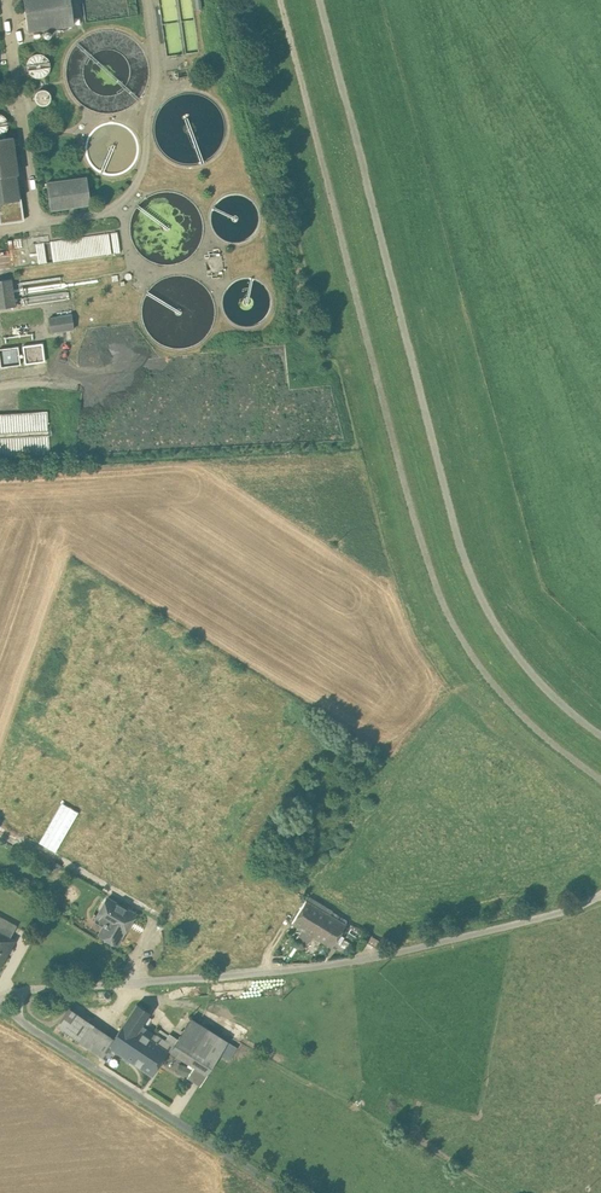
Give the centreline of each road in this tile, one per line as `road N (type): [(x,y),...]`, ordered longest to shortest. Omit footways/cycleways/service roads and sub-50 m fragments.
road 1 (track): [(600,779),(504,696),(449,616),(405,486),(281,0)]
road 2 (unclassified): [(0,997),(358,959),(564,911),(600,895)]
road 3 (unclassified): [(0,1003),(287,1192)]

